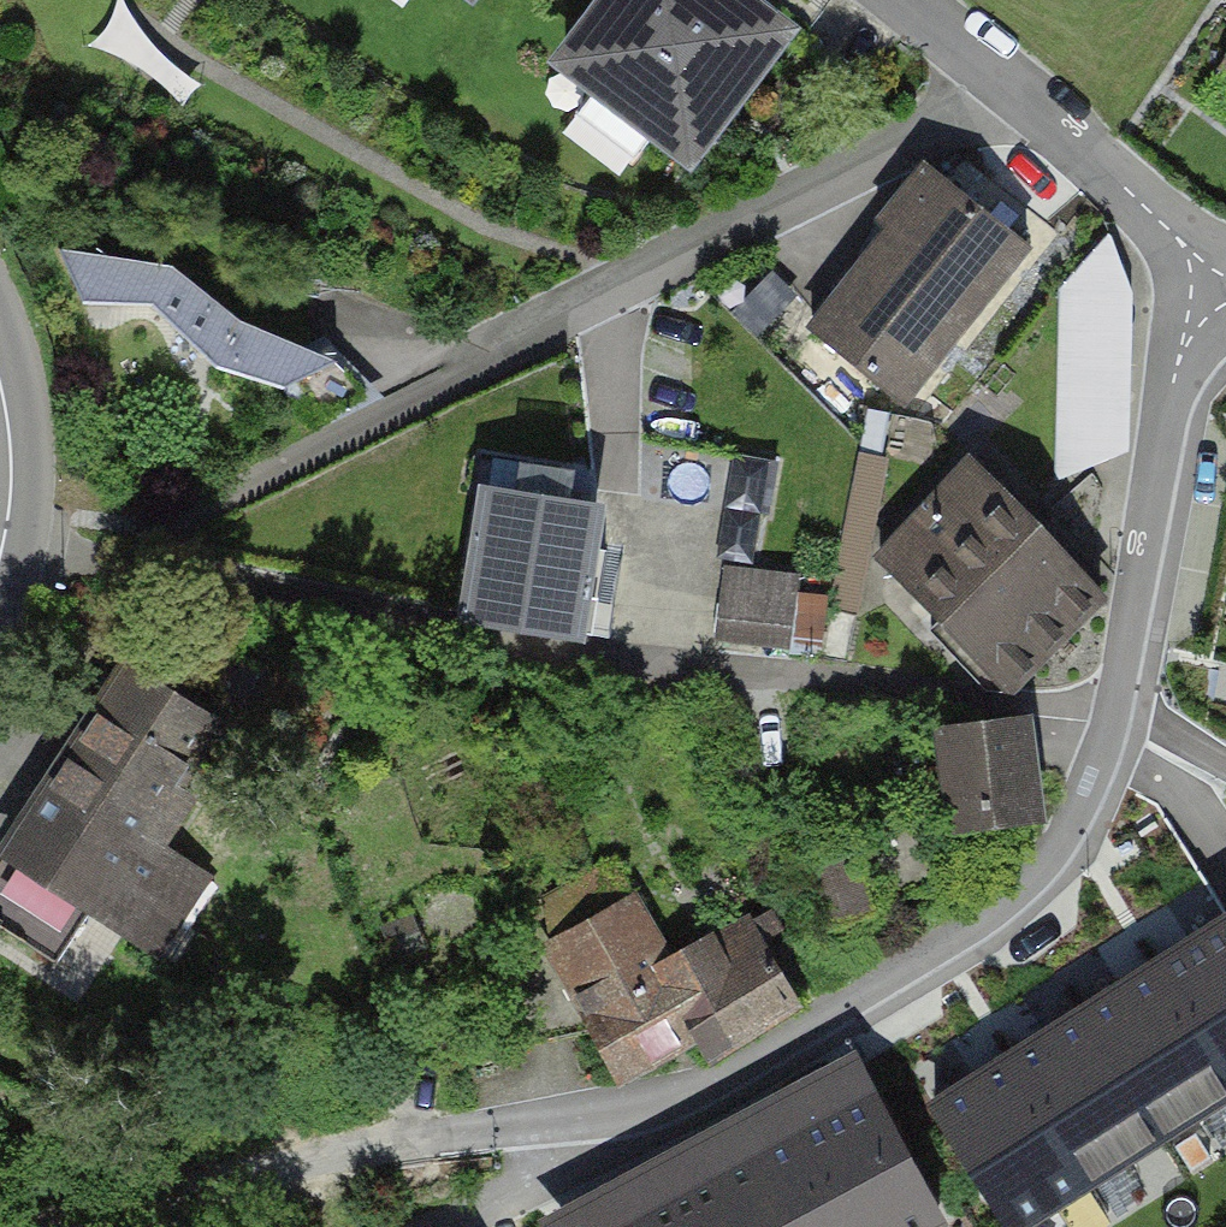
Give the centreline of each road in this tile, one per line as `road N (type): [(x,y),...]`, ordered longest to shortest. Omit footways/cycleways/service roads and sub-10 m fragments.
road 1 (track): [(1005,79),(950,129),(818,184),(589,299),(171,527),(10,513)]
road 2 (residential): [(1225,303),(1195,332),(1178,362),(1111,723),(1089,788),(1048,856),(953,936),(723,1076),(665,1098)]
road 3 (residential): [(665,1098),(114,1201),(33,1226)]
road 4 (residential): [(1225,285),(1005,79),(901,0)]
road 5 (residential): [(665,1098),(448,1226)]
road 6 (primary): [(0,559),(10,513),(0,391)]

